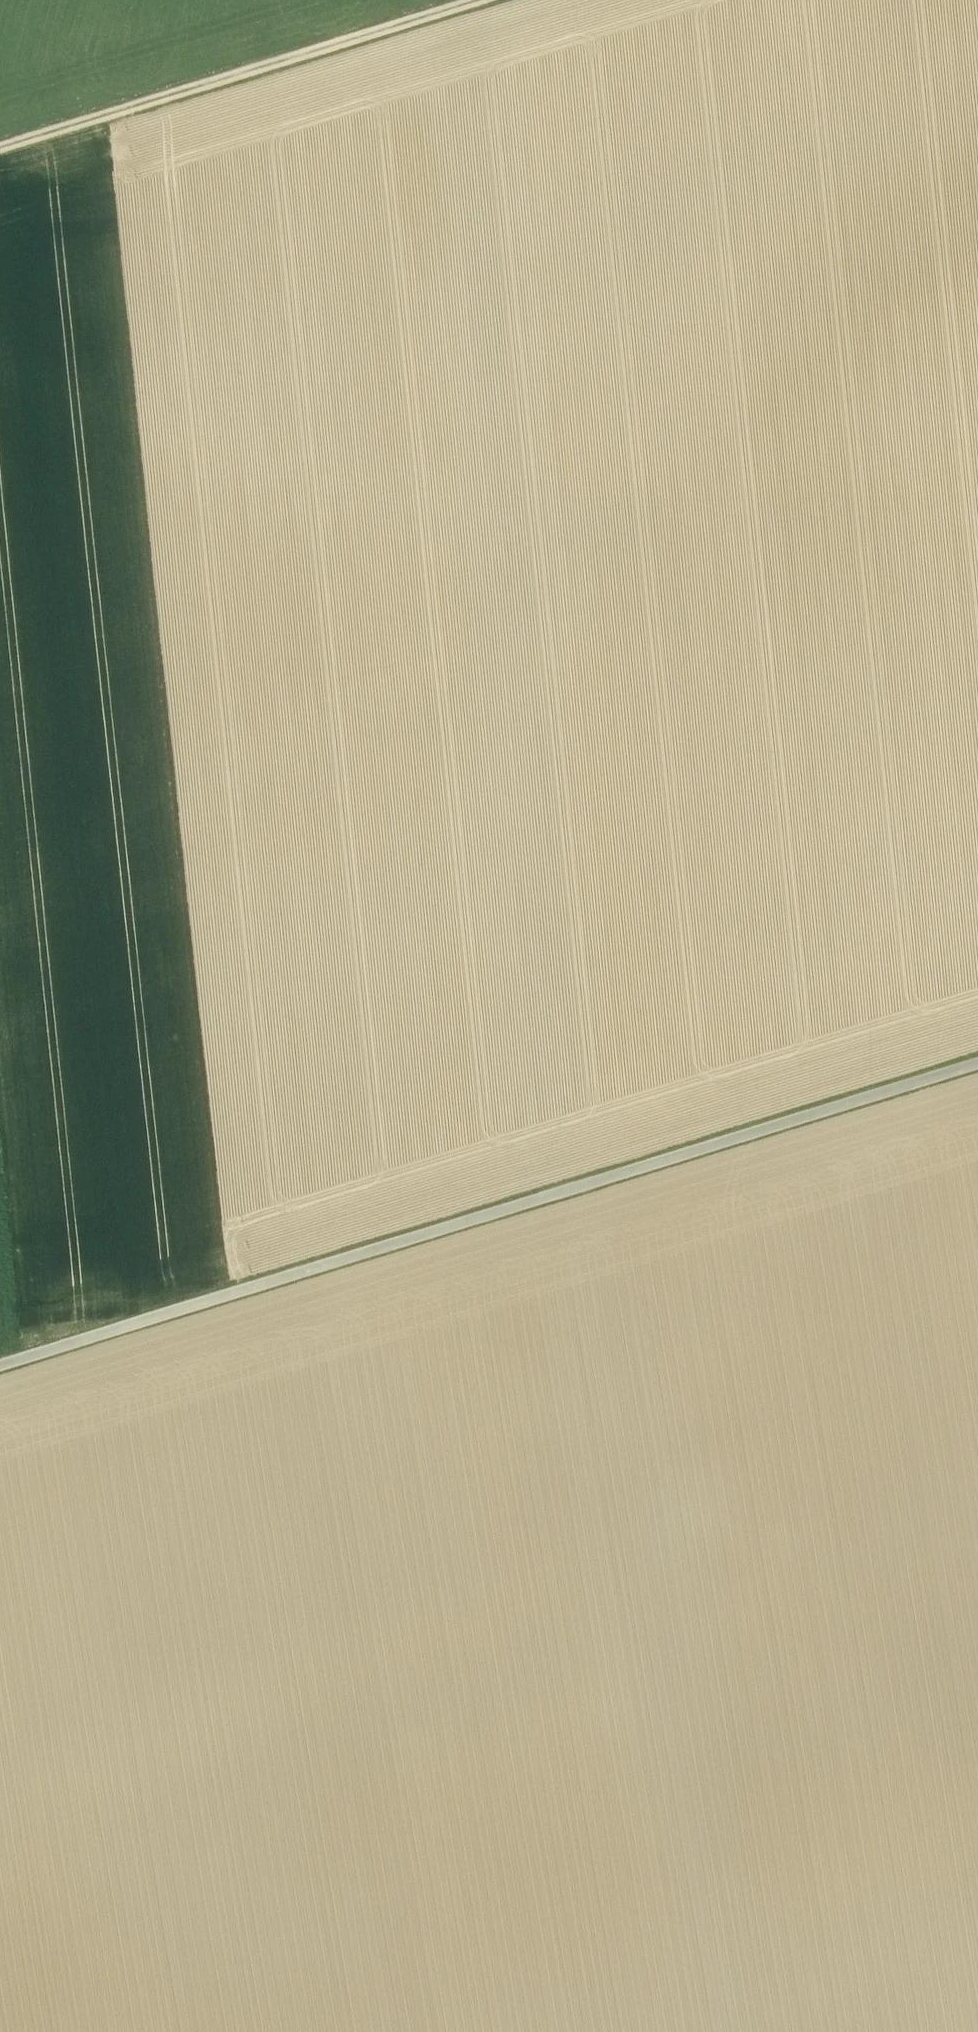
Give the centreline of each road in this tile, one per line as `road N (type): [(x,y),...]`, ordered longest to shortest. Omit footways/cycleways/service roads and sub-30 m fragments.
road 1 (track): [(977,1066),(0,1364)]
road 2 (track): [(478,0),(0,149)]

